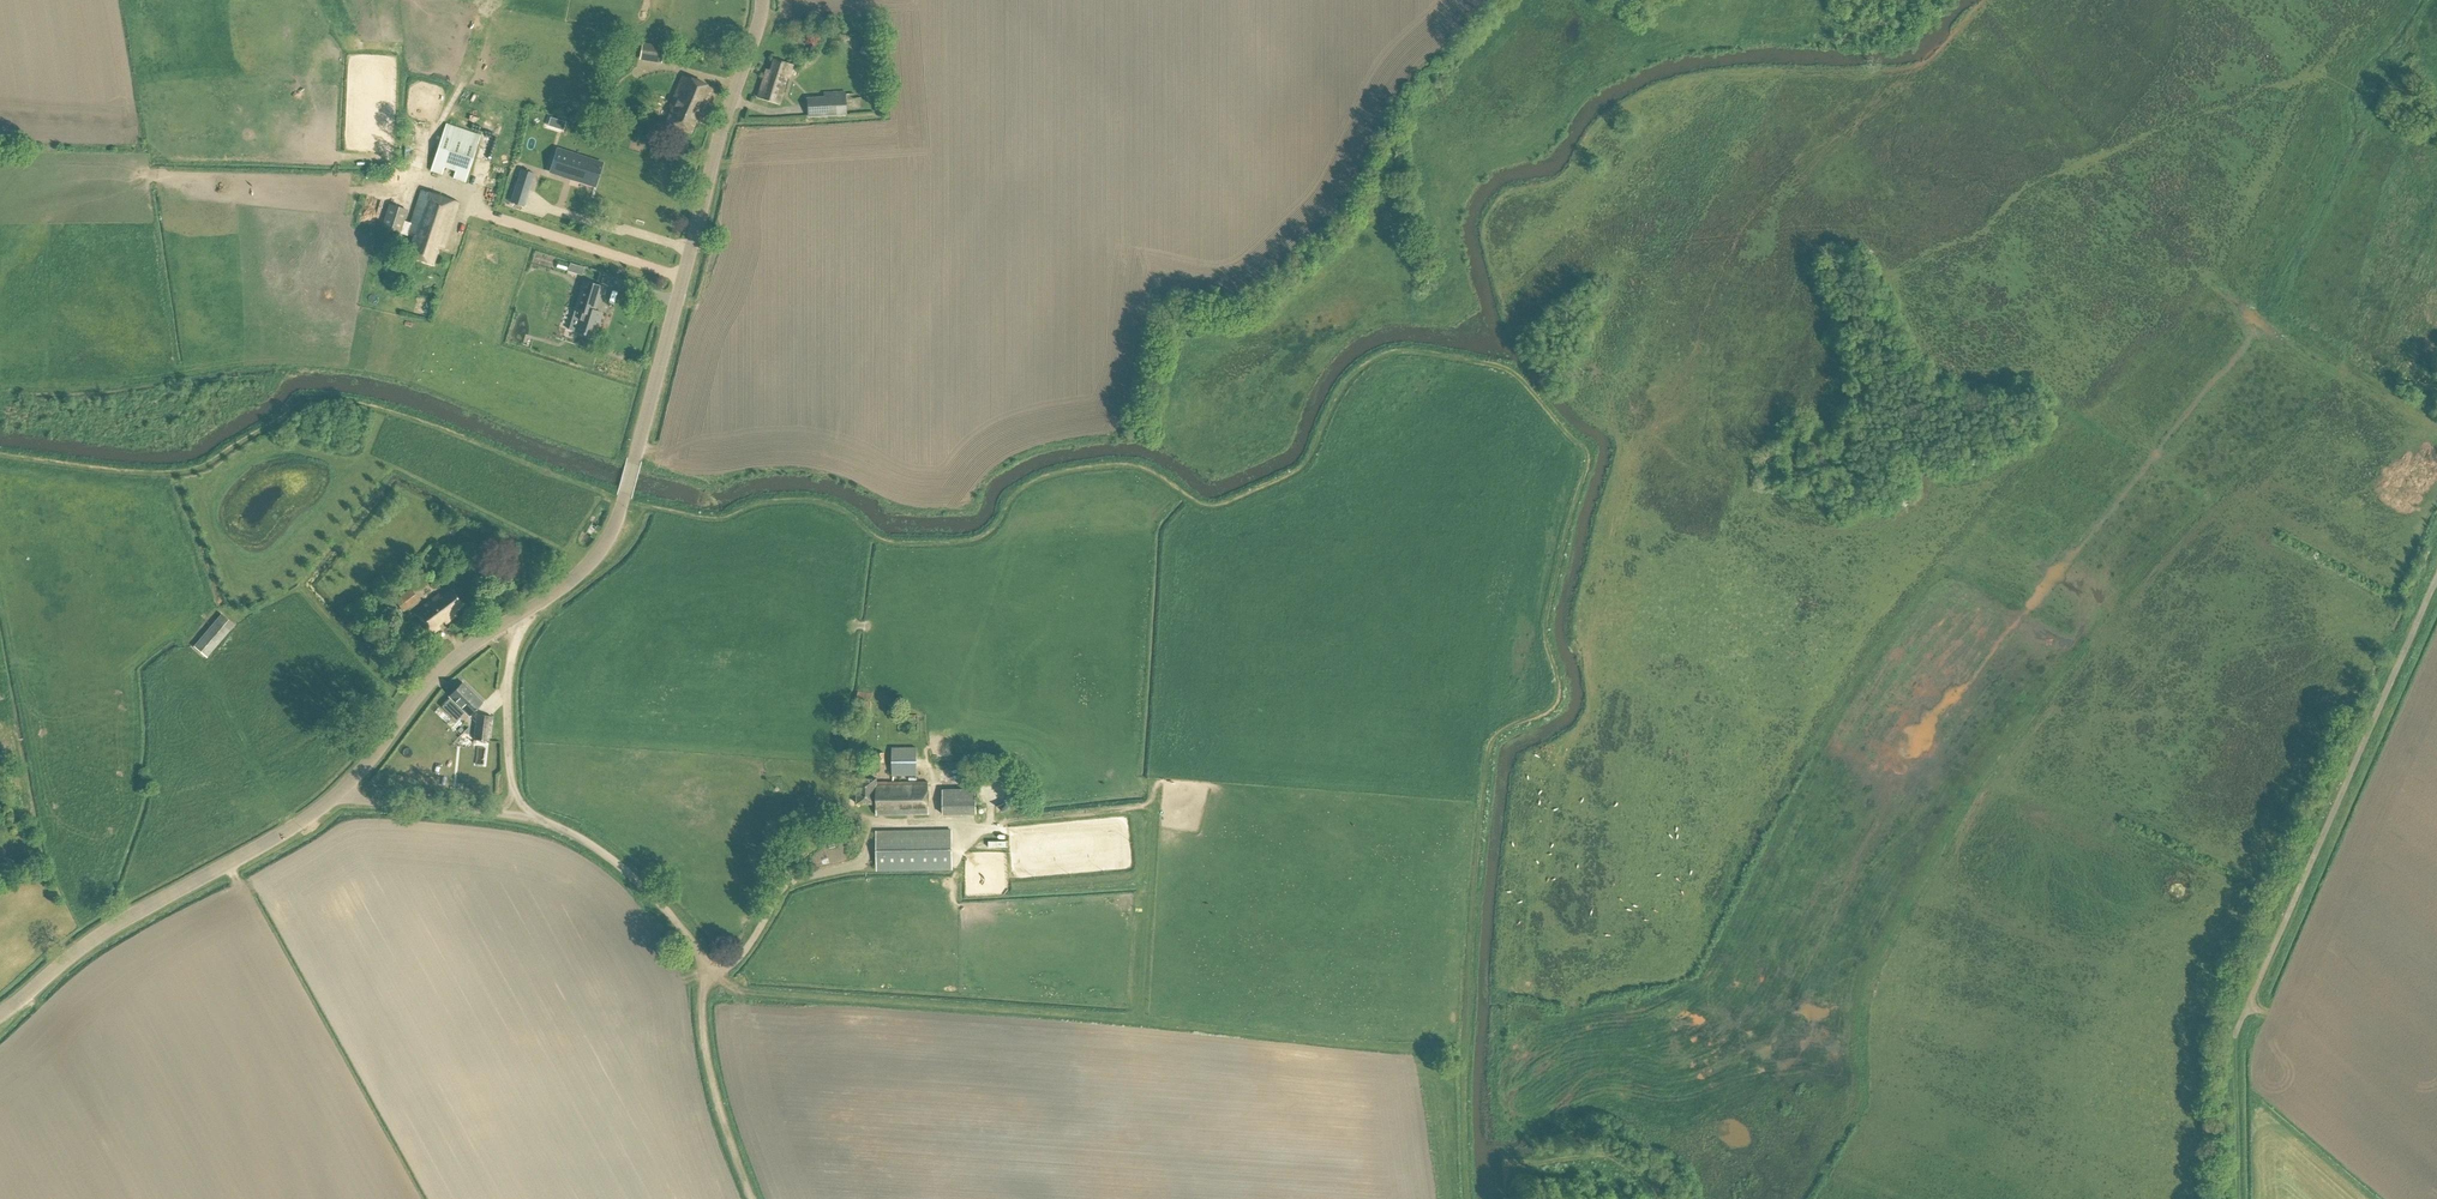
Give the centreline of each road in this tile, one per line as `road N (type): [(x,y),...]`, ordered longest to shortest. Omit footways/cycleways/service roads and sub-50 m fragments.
road 1 (tertiary): [(763,0),(603,547),(561,589),(441,670),(345,792),(103,932),(0,1016)]
road 2 (unclassified): [(2237,1031),(2436,577)]
road 3 (track): [(752,1198),(709,1066),(703,1022),(710,969)]
road 4 (track): [(533,817),(514,789),(507,709),(515,644),(530,607)]
road 5 (track): [(1520,1198),(1520,1178),(1531,1166),(1581,1159),(1641,1174),(1664,1198)]
road 6 (track): [(2237,1198),(2237,1031)]

